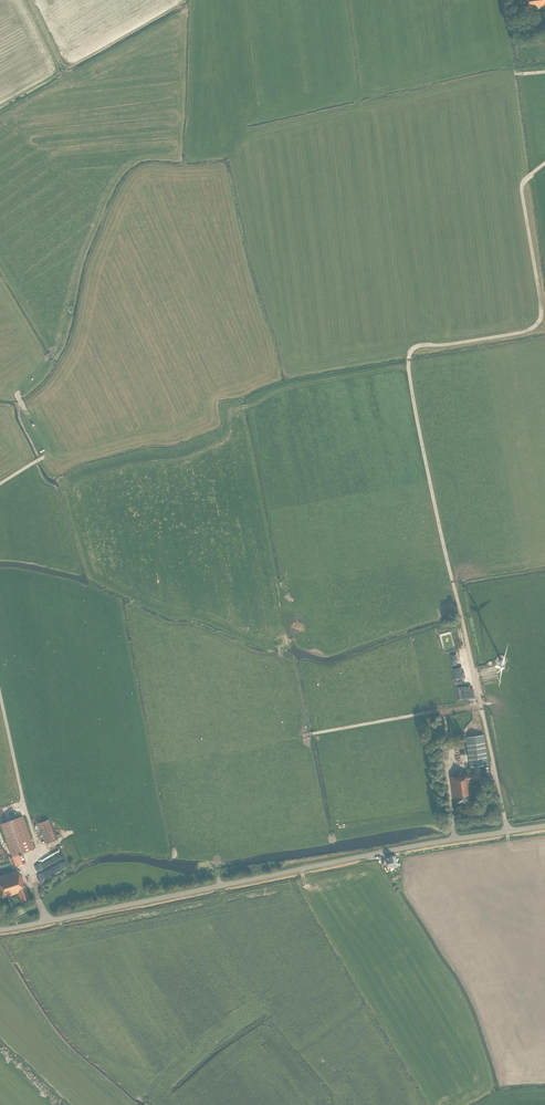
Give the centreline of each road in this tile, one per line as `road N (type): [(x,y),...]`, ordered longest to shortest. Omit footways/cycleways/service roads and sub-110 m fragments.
road 1 (unclassified): [(509,831),(407,362),(420,345),(520,333),(538,323),(523,186),(544,165)]
road 2 (tertiary): [(0,930),(509,831)]
road 3 (track): [(482,706),(305,735)]

